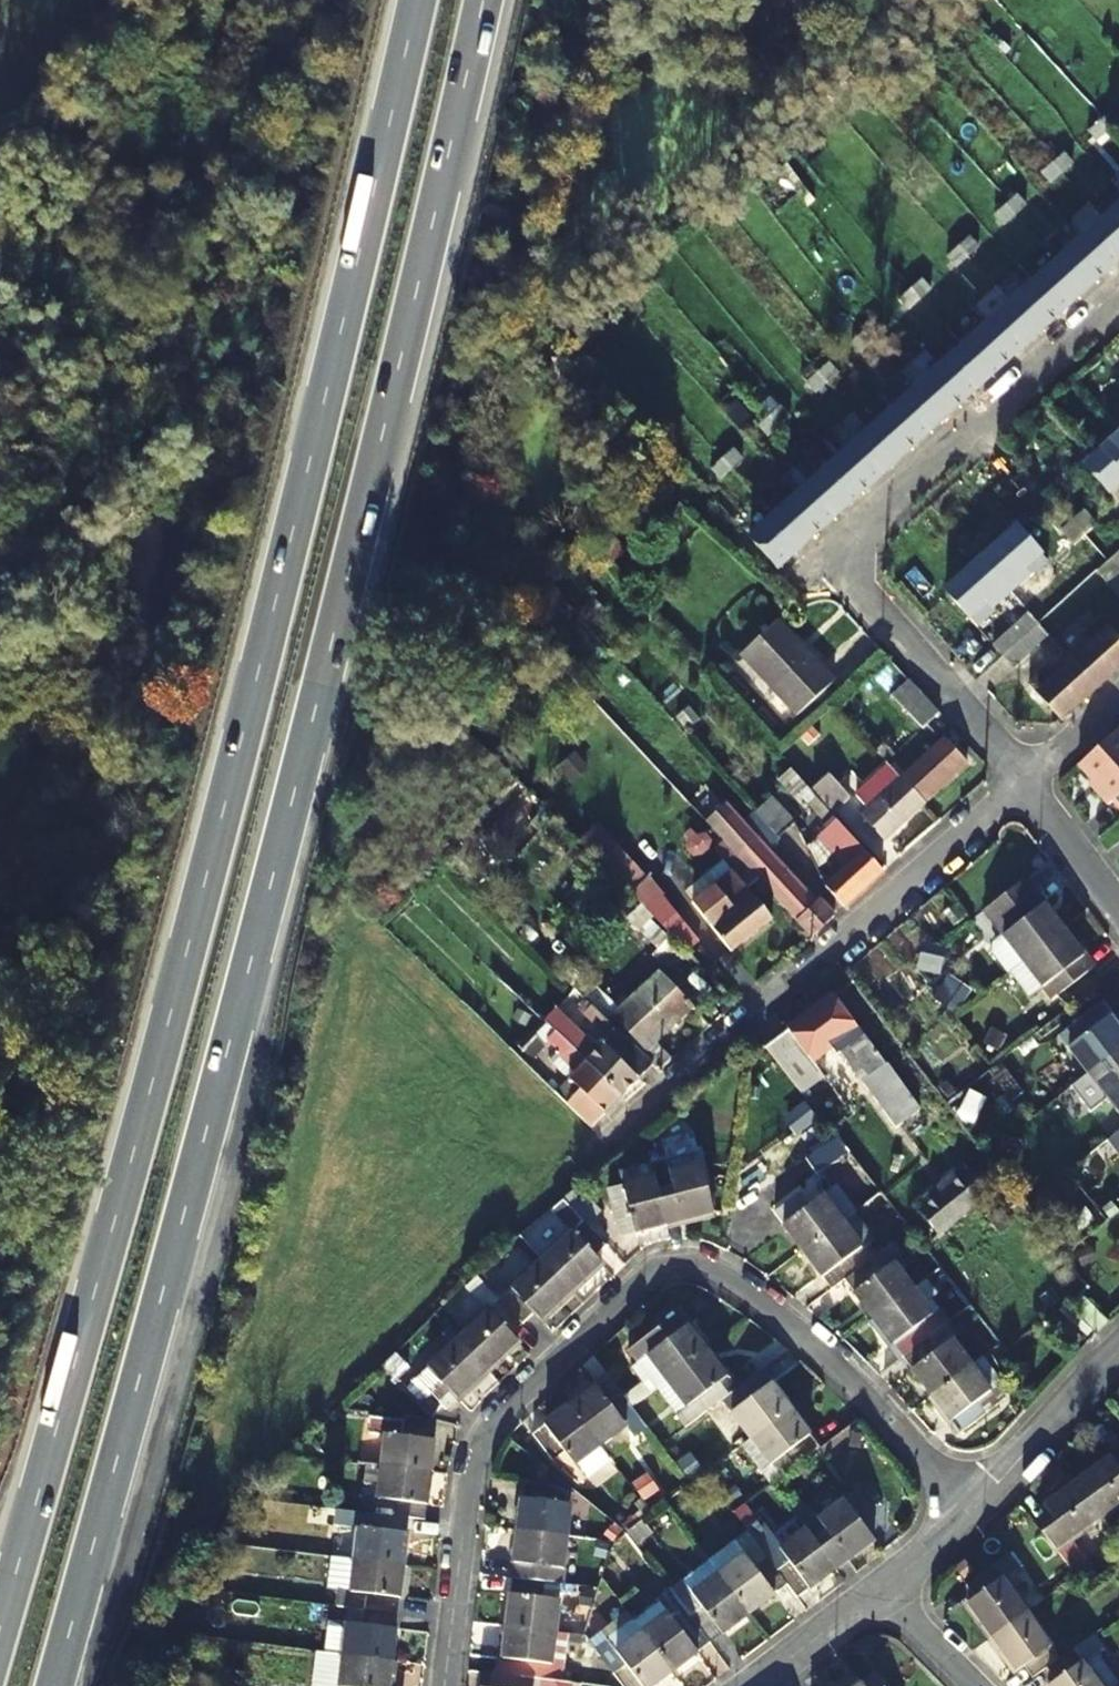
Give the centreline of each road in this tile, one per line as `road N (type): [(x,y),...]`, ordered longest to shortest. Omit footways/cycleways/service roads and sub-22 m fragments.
road 1 (trunk): [(54,1685),(261,928),(484,0)]
road 2 (trunk): [(413,0),(194,910),(0,1621)]
road 3 (residential): [(447,1685),(479,1443),(493,1419),(672,1262),(707,1264),(776,1311),(978,1503)]
road 4 (residential): [(1034,776),(858,585),(865,528),(1118,298)]
road 5 (residential): [(1034,776),(587,1152)]
road 6 (residential): [(978,1503),(1118,1347)]
road 7 (residential): [(749,1685),(878,1591)]
road 8 (residential): [(1118,892),(1034,776)]
road 9 (residential): [(878,1591),(977,1685)]
road 10 (residential): [(878,1591),(978,1503)]

